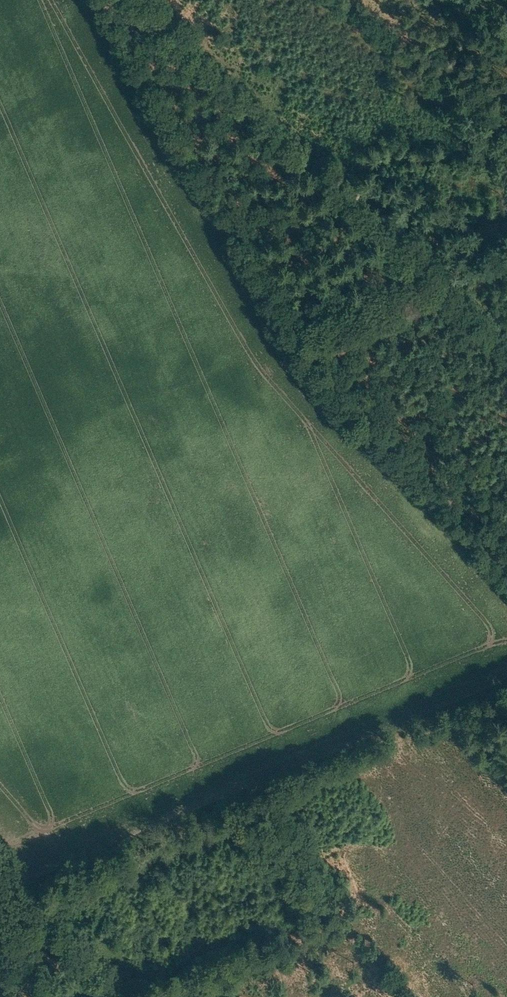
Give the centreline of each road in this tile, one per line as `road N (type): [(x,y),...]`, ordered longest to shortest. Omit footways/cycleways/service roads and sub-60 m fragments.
road 1 (track): [(506,683),(32,879),(135,996)]
road 2 (track): [(506,259),(458,281),(147,0)]

